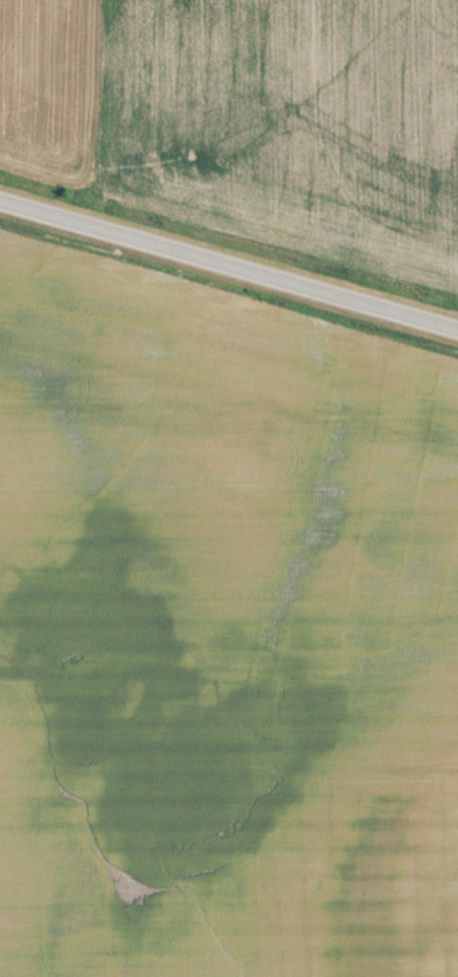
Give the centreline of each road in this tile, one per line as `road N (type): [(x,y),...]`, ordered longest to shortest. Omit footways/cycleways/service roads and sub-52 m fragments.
road 1 (tertiary): [(457,331),(0,206)]

